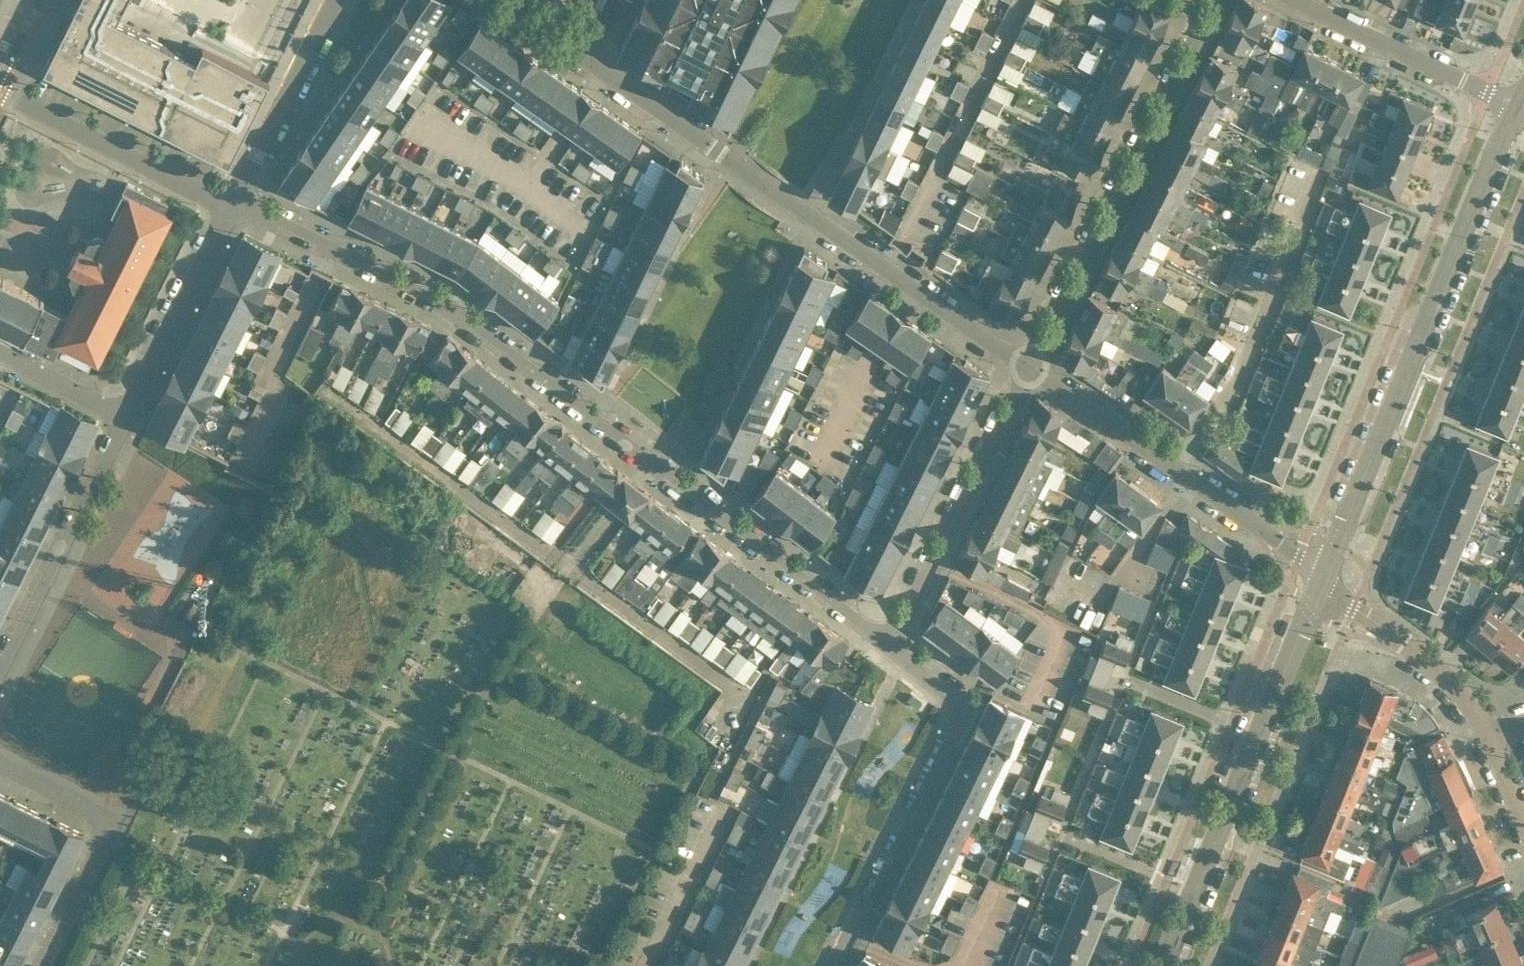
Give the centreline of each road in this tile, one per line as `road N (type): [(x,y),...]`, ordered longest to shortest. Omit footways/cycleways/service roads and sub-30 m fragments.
road 1 (residential): [(889,648),(443,304),(231,204)]
road 2 (residential): [(585,58),(1030,368)]
road 3 (tertiary): [(1320,578),(1517,105)]
road 4 (tertiary): [(1164,965),(1320,578)]
road 5 (residential): [(1030,368),(1216,0)]
road 6 (residential): [(835,965),(958,703),(889,648)]
road 7 (residential): [(1030,368),(1320,578)]
road 8 (residential): [(889,648),(1030,368)]
road 9 (residential): [(0,661),(120,417)]
road 10 (residential): [(231,204),(0,92)]
road 11 (residential): [(1517,105),(1294,0)]
road 12 (residential): [(120,417),(231,204)]
road 13 (residential): [(1486,737),(1450,679),(1320,578)]
road 14 (residential): [(231,204),(335,0)]
road 15 (residential): [(43,965),(103,826)]
road 16 (residential): [(0,358),(120,417)]
road 17 (residential): [(0,763),(91,808),(103,826)]

